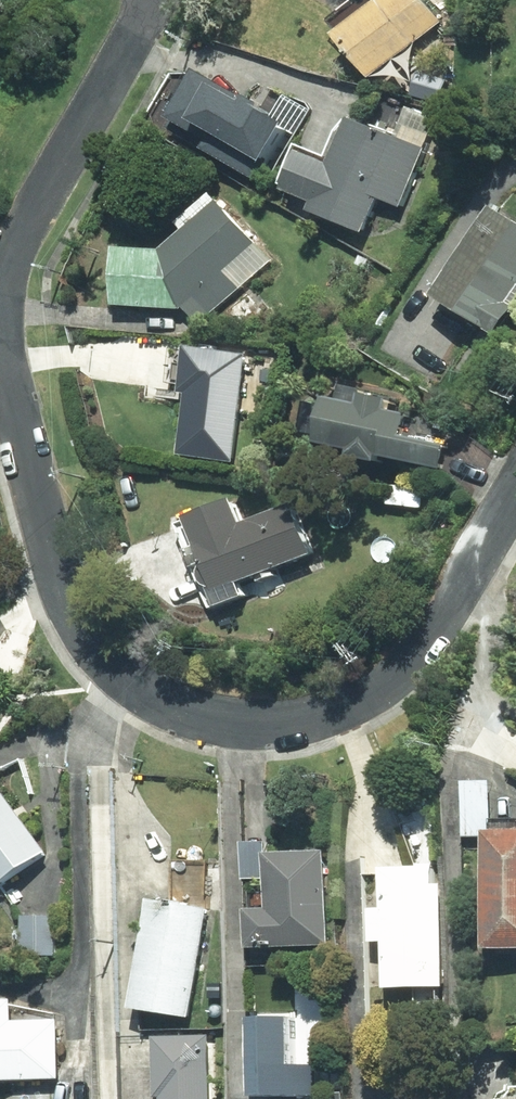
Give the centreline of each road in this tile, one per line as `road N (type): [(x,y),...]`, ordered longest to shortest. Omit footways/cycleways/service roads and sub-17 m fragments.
road 1 (residential): [(149,0),(11,270),(1,333),(63,578),(103,660),(126,683),(203,720),(252,727),(337,711),(413,663),(515,496)]

